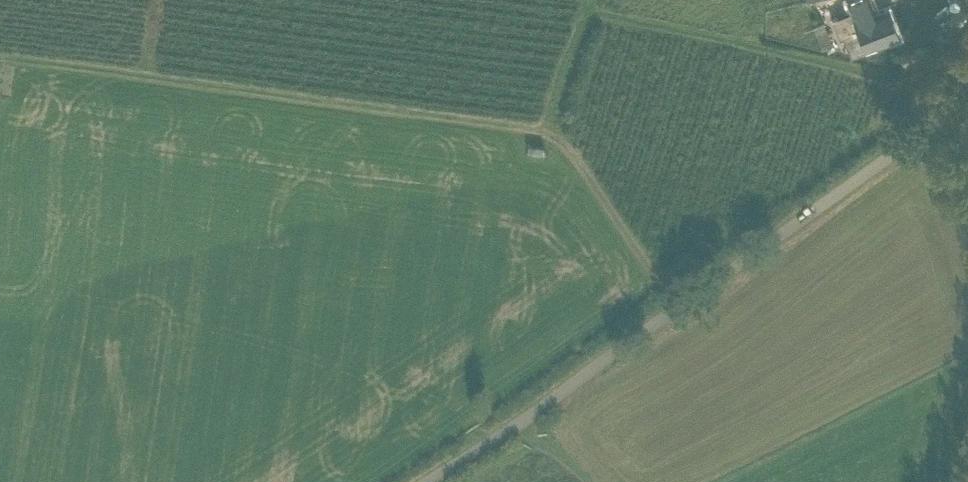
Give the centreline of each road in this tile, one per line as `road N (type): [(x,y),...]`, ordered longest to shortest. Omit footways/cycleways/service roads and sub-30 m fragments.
road 1 (track): [(422,481),(948,112),(967,107)]

